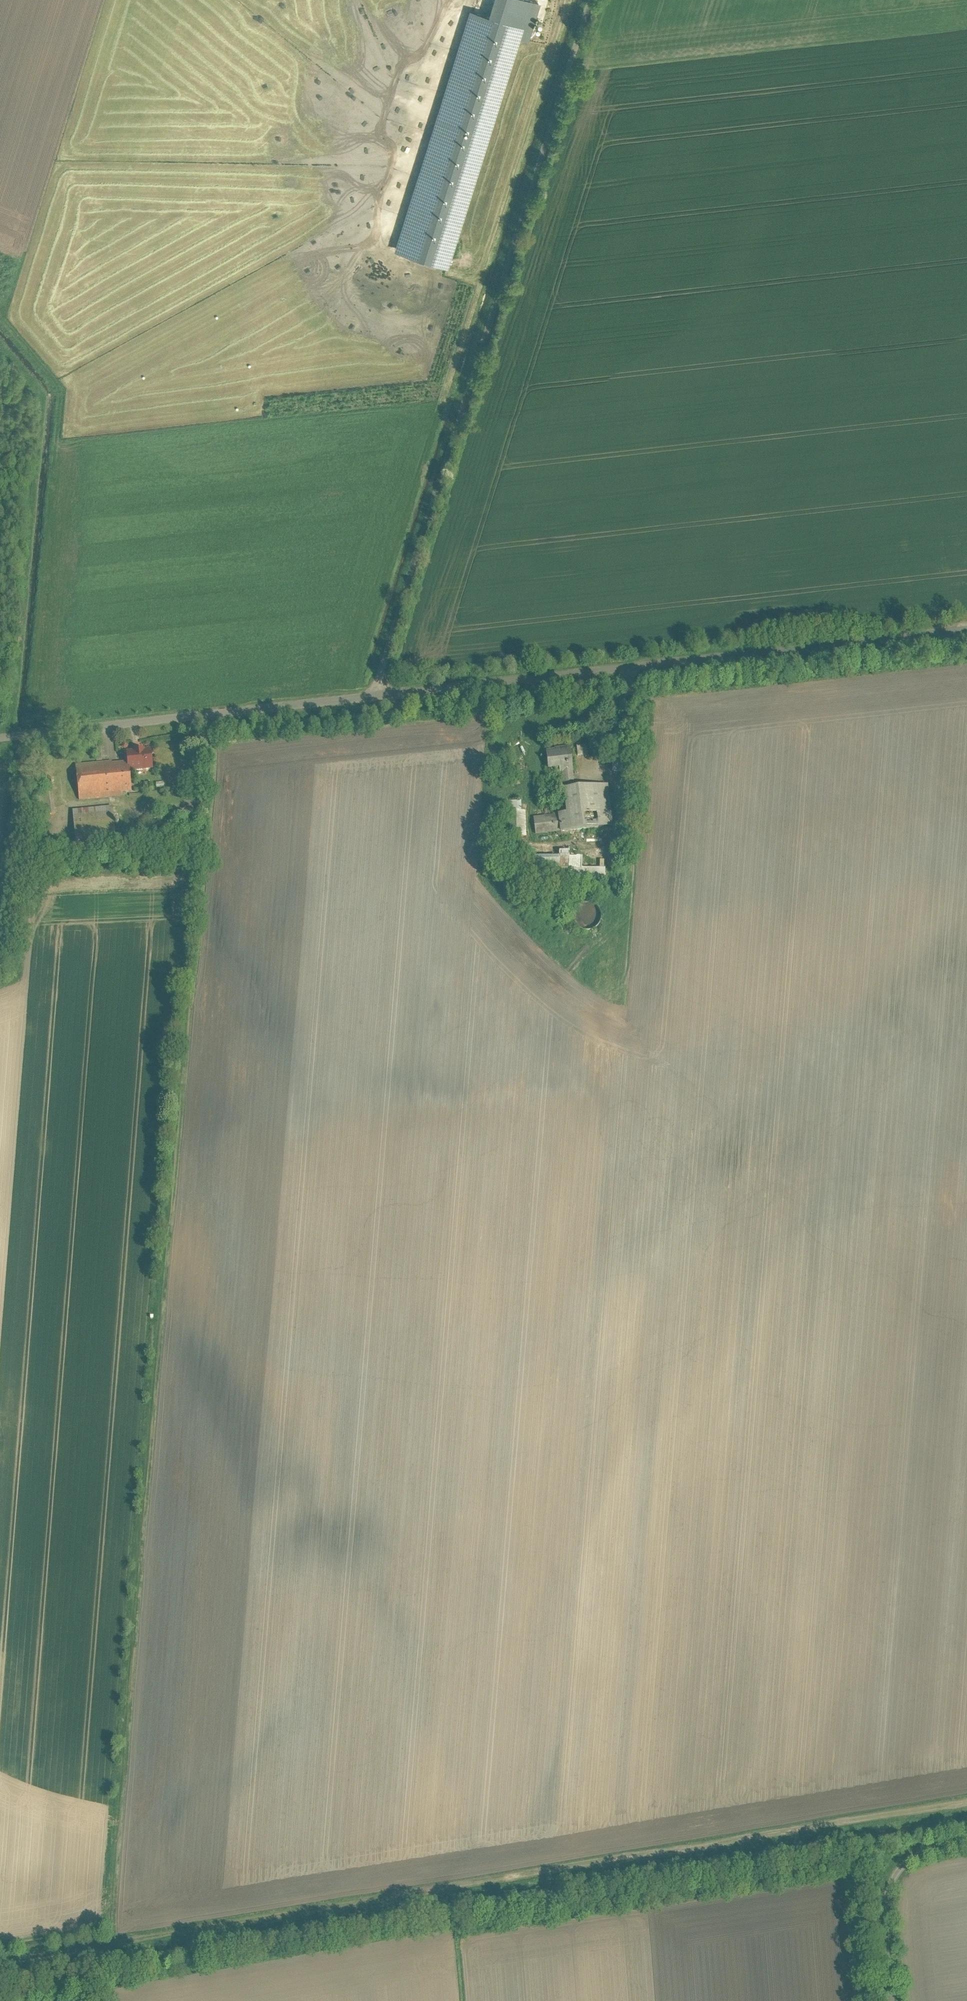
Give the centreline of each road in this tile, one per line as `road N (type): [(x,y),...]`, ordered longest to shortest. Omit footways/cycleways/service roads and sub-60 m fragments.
road 1 (track): [(966,1803),(0,1962)]
road 2 (unclassified): [(368,702),(590,0)]
road 3 (unclassified): [(368,702),(966,633)]
road 4 (unclassified): [(0,743),(368,702)]
road 5 (unclassified): [(889,2000),(884,1898),(912,1851),(966,1837)]

